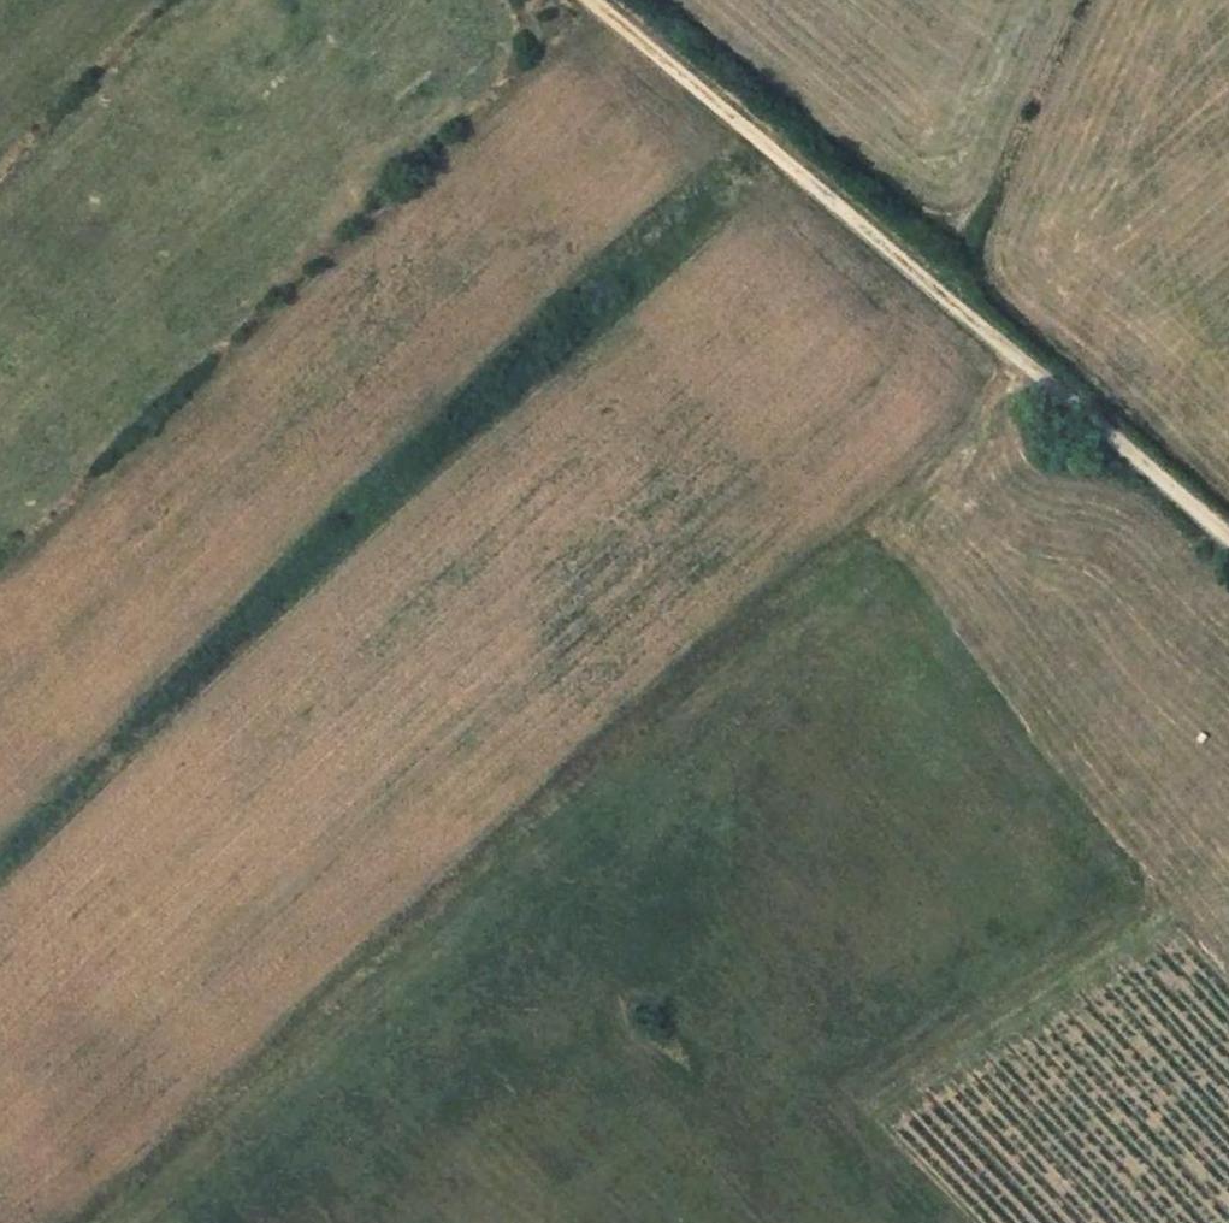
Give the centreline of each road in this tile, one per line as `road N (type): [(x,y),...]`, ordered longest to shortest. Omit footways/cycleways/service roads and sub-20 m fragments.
road 1 (track): [(1228,541),(579,0)]

